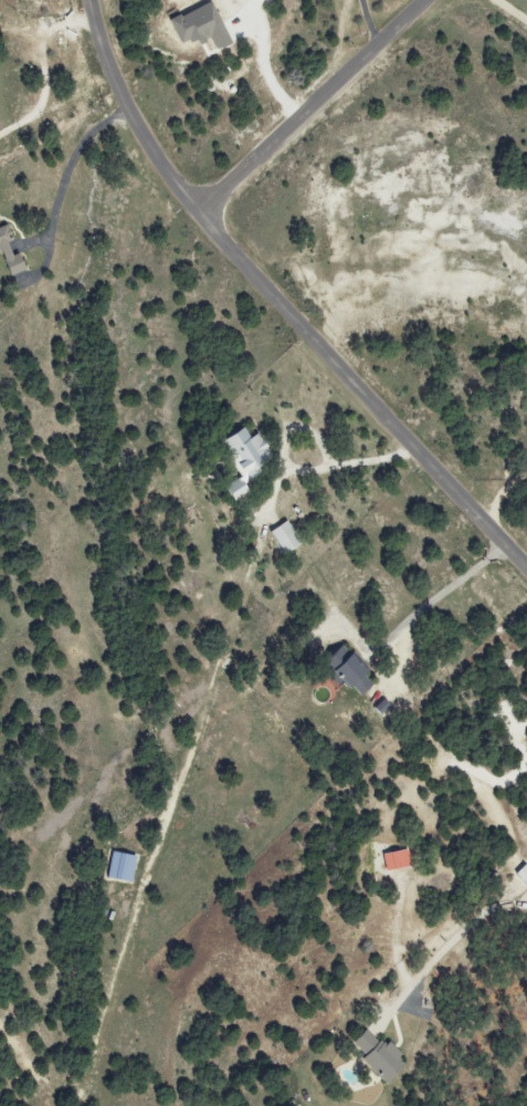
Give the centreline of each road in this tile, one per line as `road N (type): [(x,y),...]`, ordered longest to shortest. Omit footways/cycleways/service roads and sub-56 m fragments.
road 1 (residential): [(526,574),(168,182),(124,112),(89,0)]
road 2 (residential): [(425,0),(198,215)]

